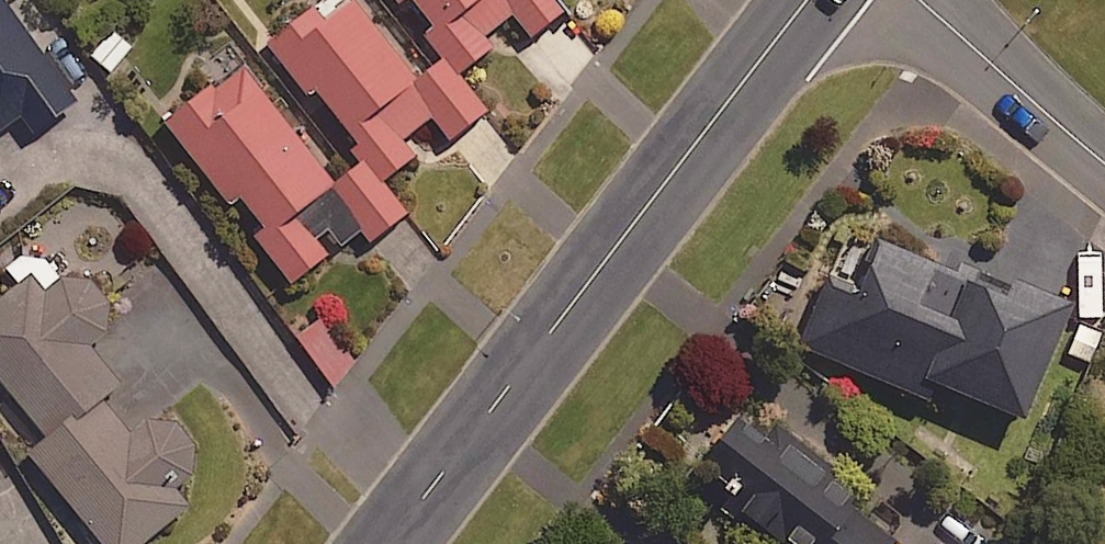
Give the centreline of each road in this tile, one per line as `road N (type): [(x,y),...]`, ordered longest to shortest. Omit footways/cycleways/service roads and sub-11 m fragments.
road 1 (tertiary): [(807,0),(390,543)]
road 2 (residential): [(919,0),(1104,165)]

